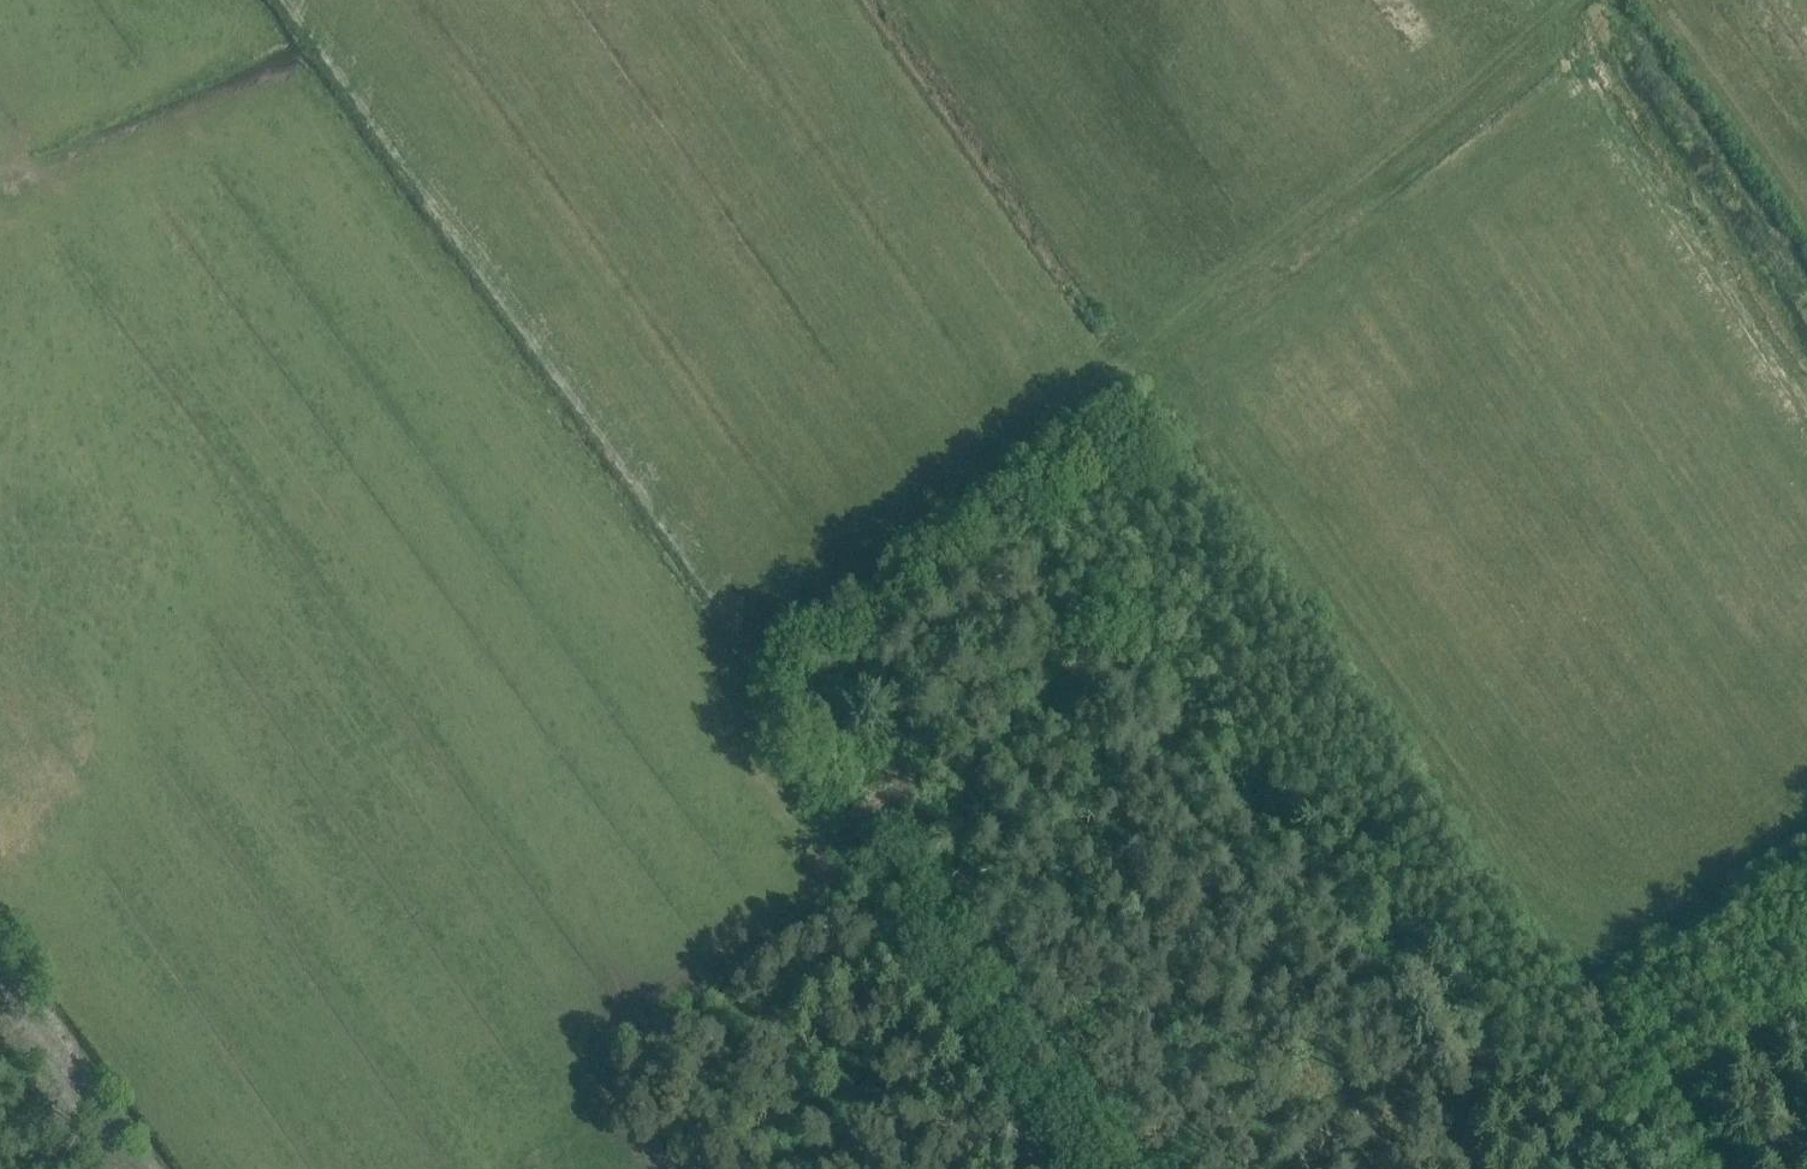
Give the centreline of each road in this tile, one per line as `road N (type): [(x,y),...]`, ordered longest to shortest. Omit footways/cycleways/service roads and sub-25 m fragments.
road 1 (track): [(866,933),(1044,1168)]
road 2 (track): [(1728,1168),(1666,1087),(1806,987)]

